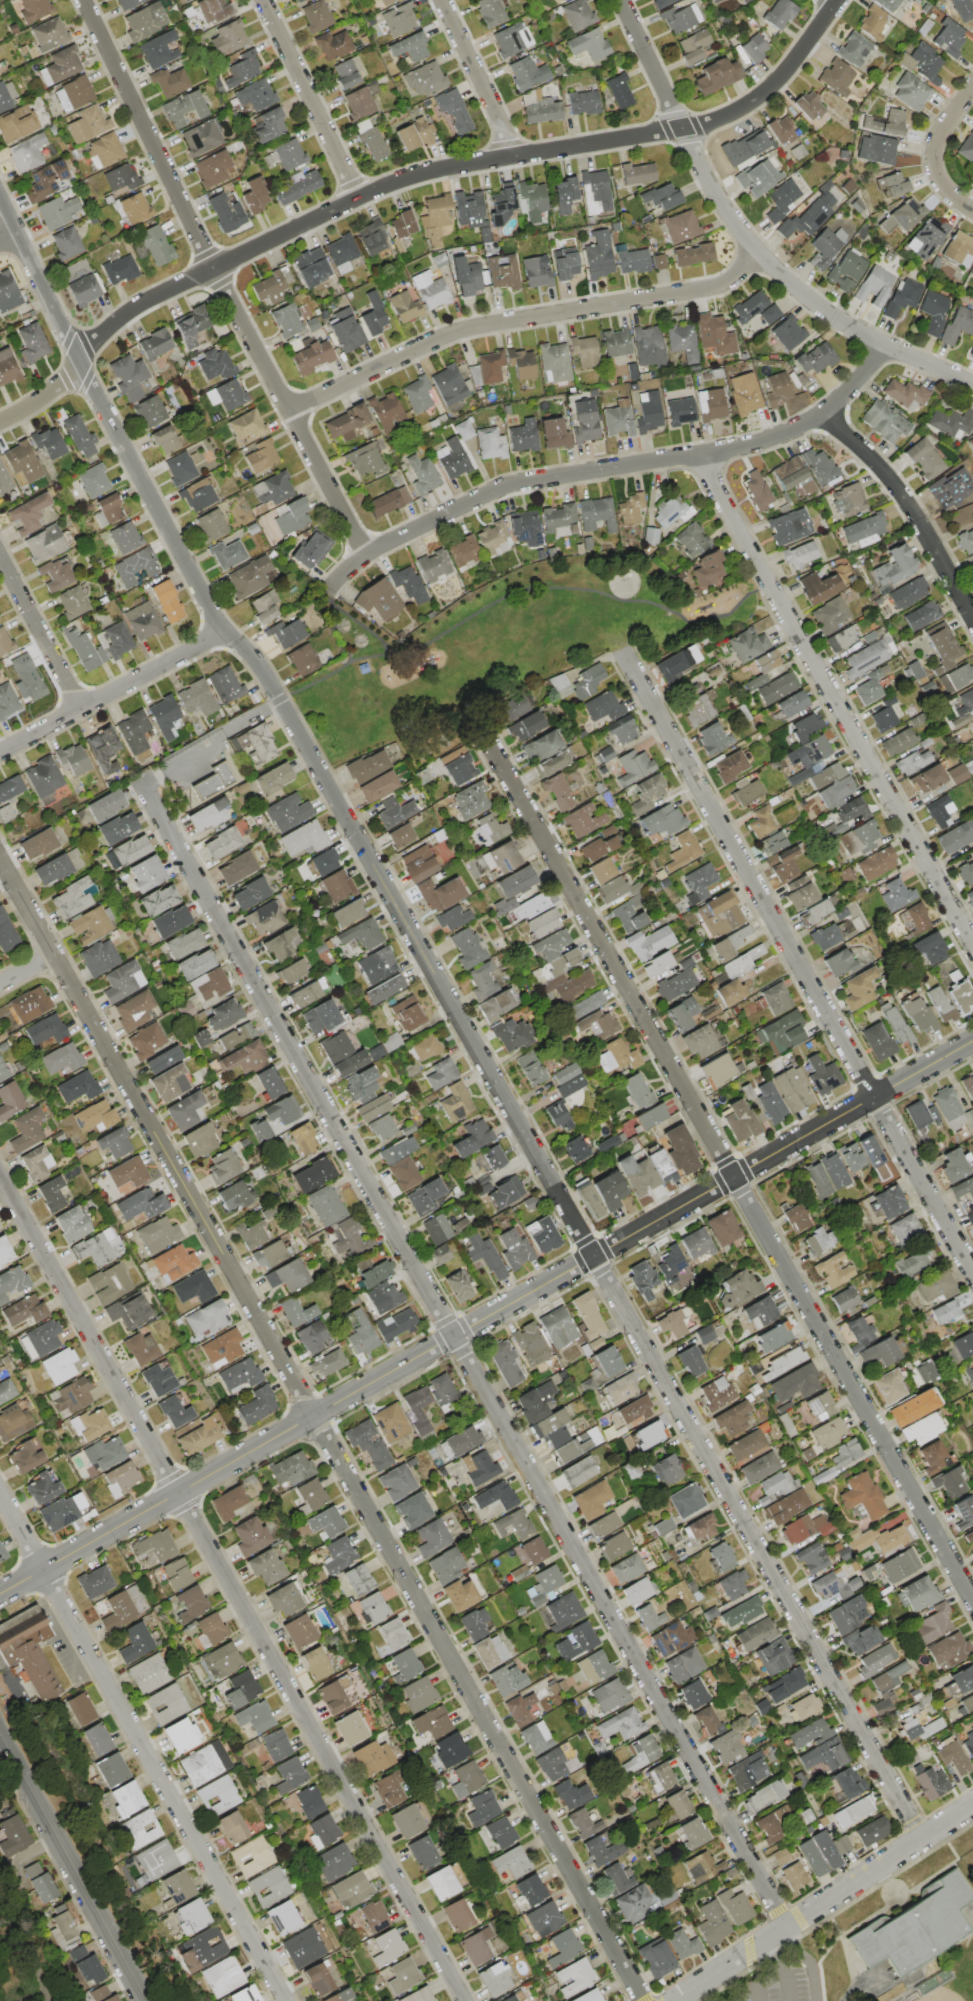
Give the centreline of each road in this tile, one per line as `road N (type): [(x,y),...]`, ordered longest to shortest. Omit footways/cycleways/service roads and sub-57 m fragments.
road 1 (residential): [(783,1924),(136,776)]
road 2 (residential): [(642,2000),(0,864)]
road 3 (residential): [(592,1257),(268,681),(205,602),(0,200)]
road 4 (residential): [(972,1607),(474,720)]
road 5 (residential): [(837,0),(786,69),(727,115),(455,166),(356,198),(133,309),(49,391),(0,420)]
road 6 (residential): [(463,2000),(0,1180)]
road 7 (residential): [(972,1276),(622,650)]
road 8 (residential): [(0,1592),(592,1257)]
road 9 (residential): [(919,1835),(592,1257)]
road 10 (residential): [(881,344),(836,399),(779,436),(503,486),(363,555),(328,592)]
road 11 (residential): [(363,555),(232,311),(82,0)]
road 12 (residential): [(284,2000),(0,1496)]
road 13 (residential): [(972,948),(693,453)]
road 14 (residential): [(972,384),(855,331),(759,254),(708,183),(619,0)]
road 15 (residential): [(759,254),(708,287),(461,331),(287,411)]
road 16 (residential): [(592,1257),(972,1039)]
road 17 (residential): [(972,1800),(665,2000)]
road 18 (residential): [(0,1740),(144,2000)]
road 19 (residential): [(972,621),(894,488),(818,414)]
road 20 (residential): [(225,632),(0,752)]
road 21 (residential): [(356,198),(261,0)]
road 22 (residential): [(516,156),(440,0)]
road 23 (residential): [(80,709),(0,559)]
road 24 (residential): [(972,212),(939,184),(931,157),(972,86)]

